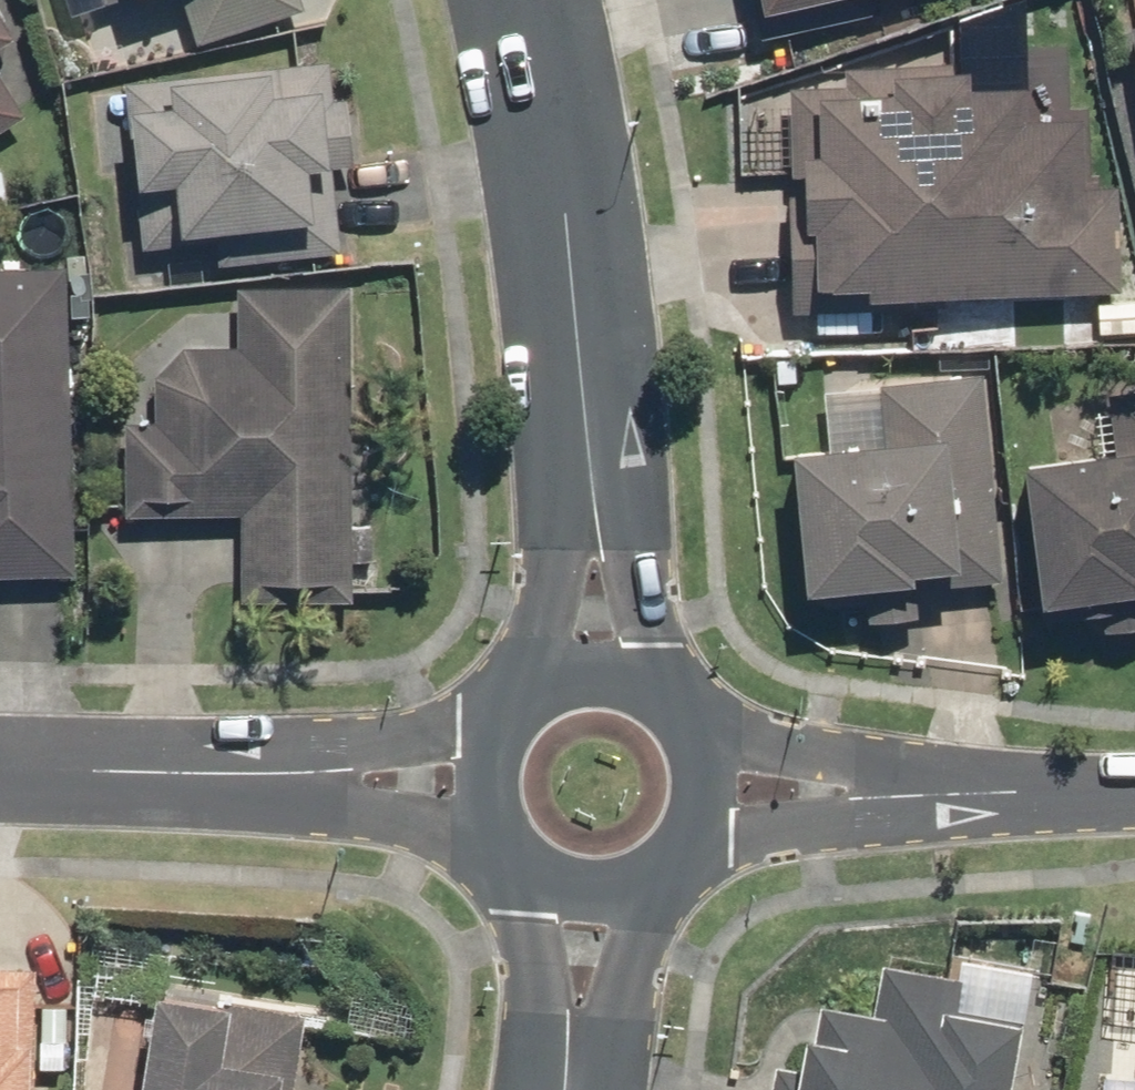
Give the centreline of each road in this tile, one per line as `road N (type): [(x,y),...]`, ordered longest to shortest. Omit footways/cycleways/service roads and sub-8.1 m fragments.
road 1 (tertiary): [(518,0),(560,216),(588,515)]
road 2 (residential): [(0,770),(251,772)]
road 3 (residential): [(897,789),(1134,791)]
road 4 (residential): [(251,772),(484,740)]
road 5 (residential): [(482,808),(251,772)]
road 6 (residential): [(711,754),(897,789)]
road 7 (residential): [(897,789),(710,809)]
road 8 (tertiary): [(581,1057),(535,879)]
road 9 (tertiary): [(588,515),(652,675)]
road 10 (tertiary): [(615,894),(581,1057)]
road 11 (tertiary): [(569,664),(588,515)]
road 12 (tertiary): [(710,809),(675,866),(615,894)]

